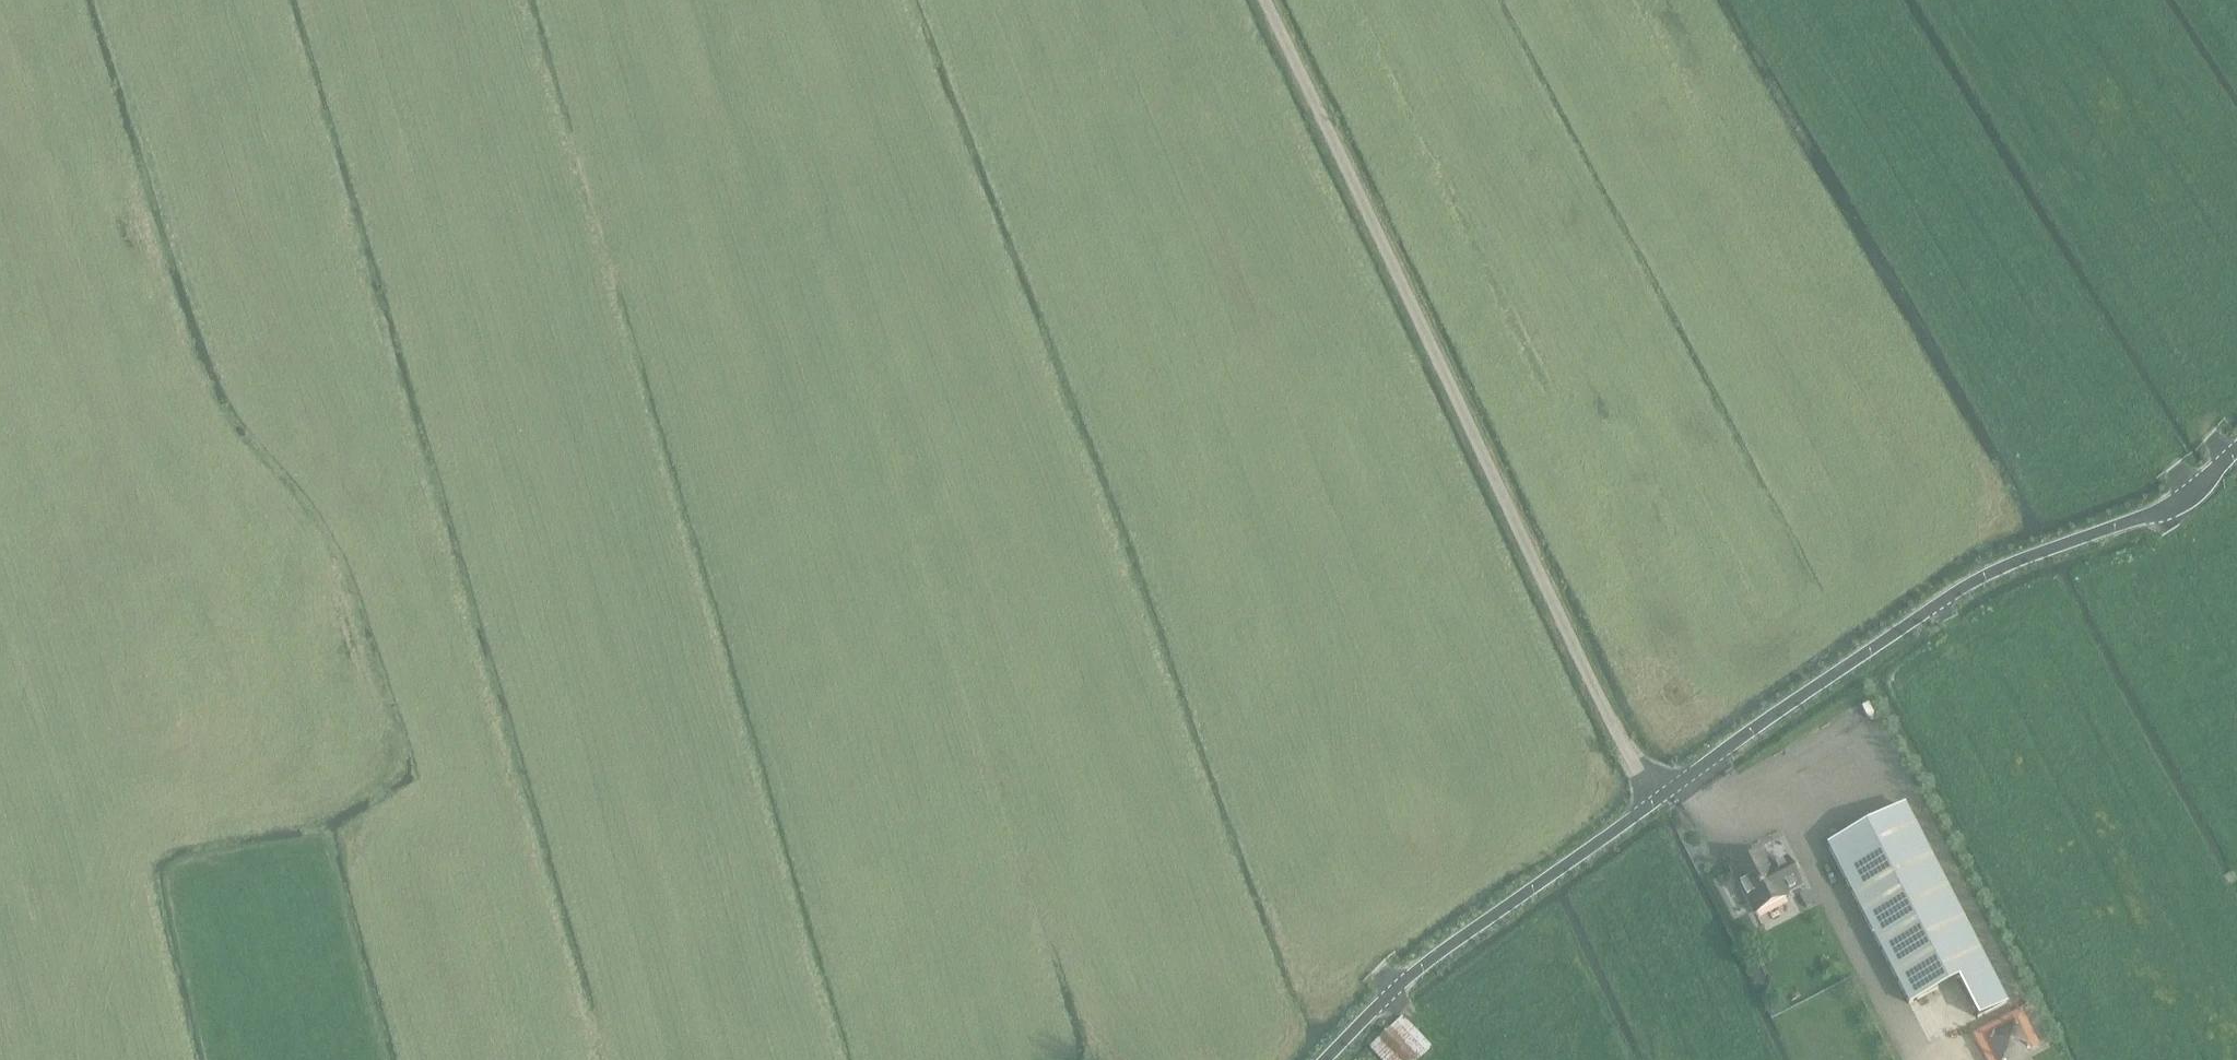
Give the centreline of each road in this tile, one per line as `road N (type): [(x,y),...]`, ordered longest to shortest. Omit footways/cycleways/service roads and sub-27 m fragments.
road 1 (unclassified): [(1326,1059),(1402,984),(1473,930),(1952,601),(2017,564),(2185,507),(2236,453)]

